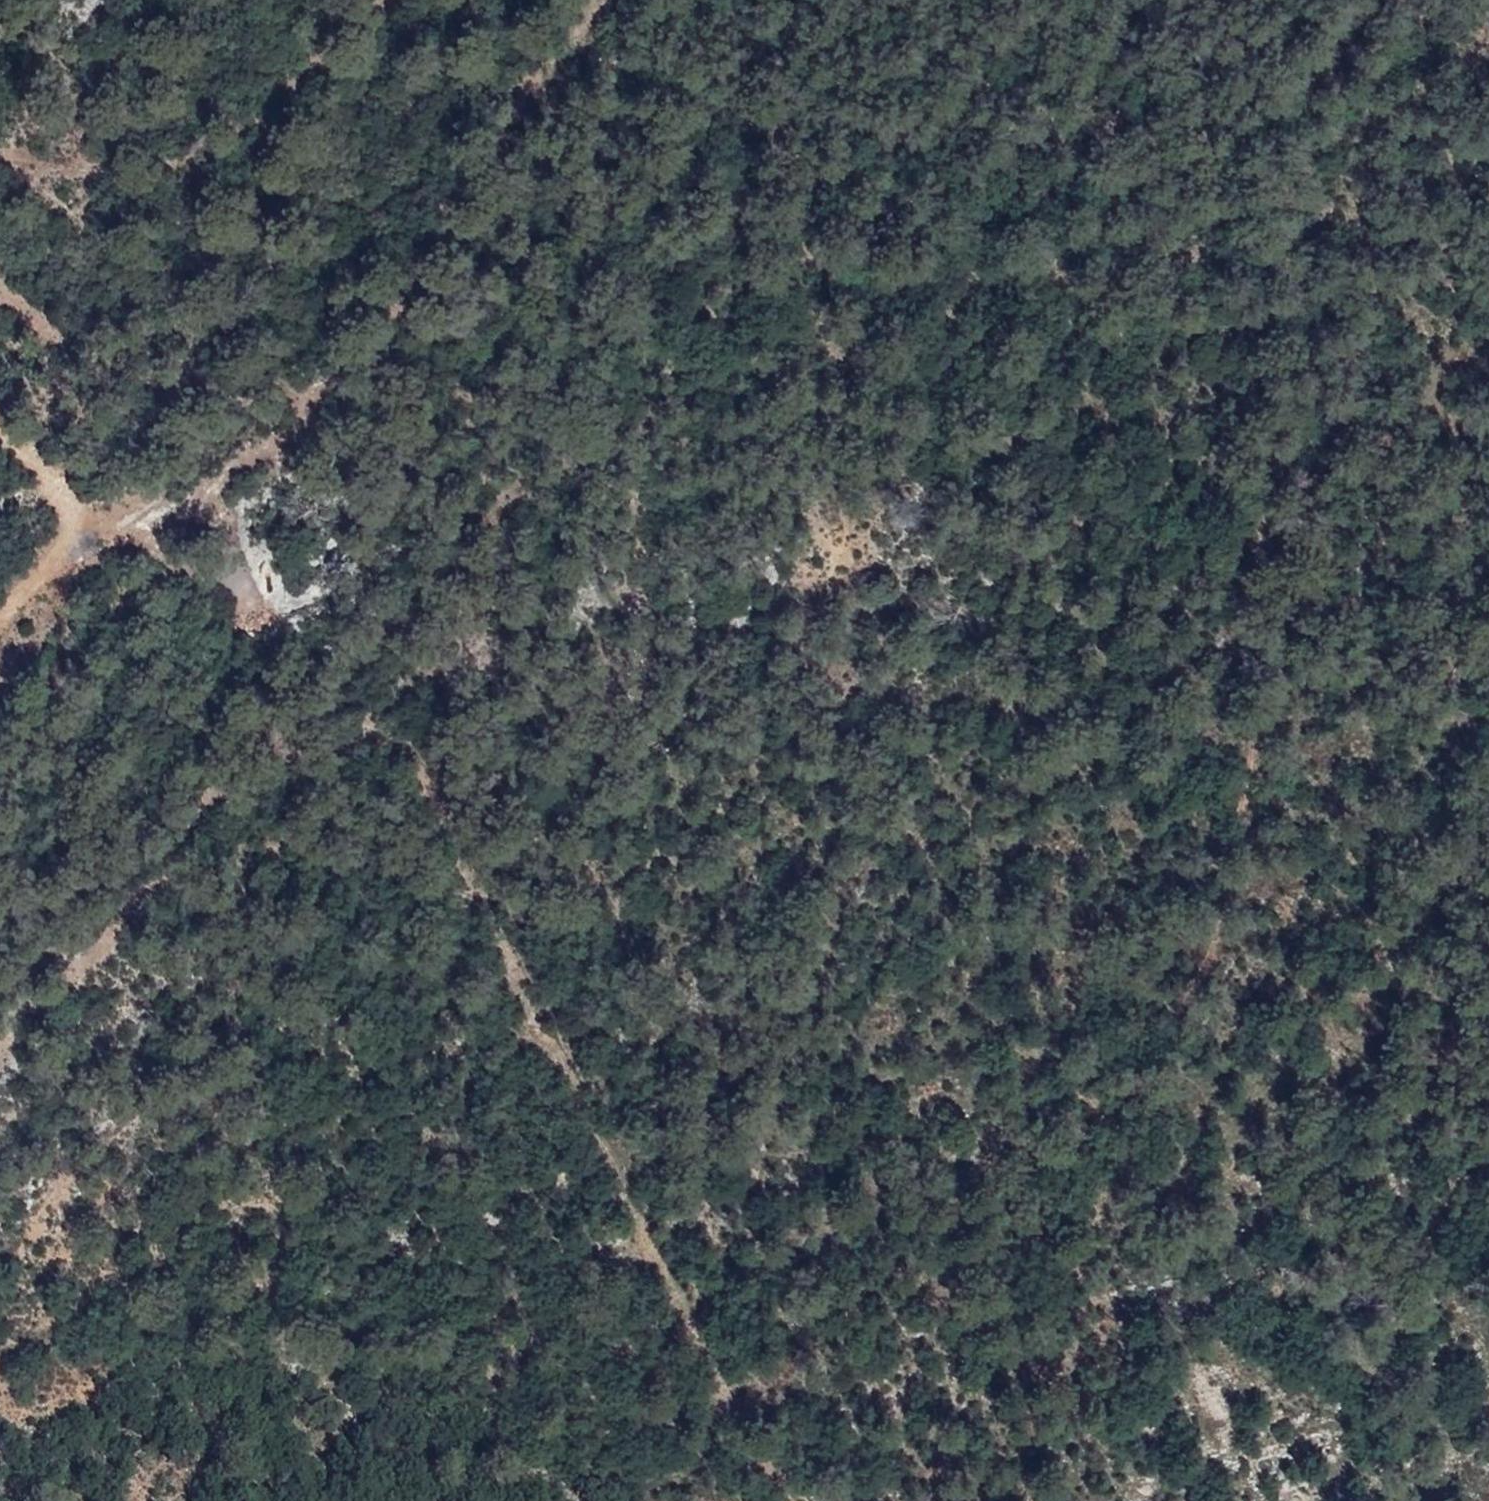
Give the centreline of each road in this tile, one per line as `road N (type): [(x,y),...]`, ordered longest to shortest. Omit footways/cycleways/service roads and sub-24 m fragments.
road 1 (track): [(0,615),(13,593),(82,532),(75,503),(0,440)]

